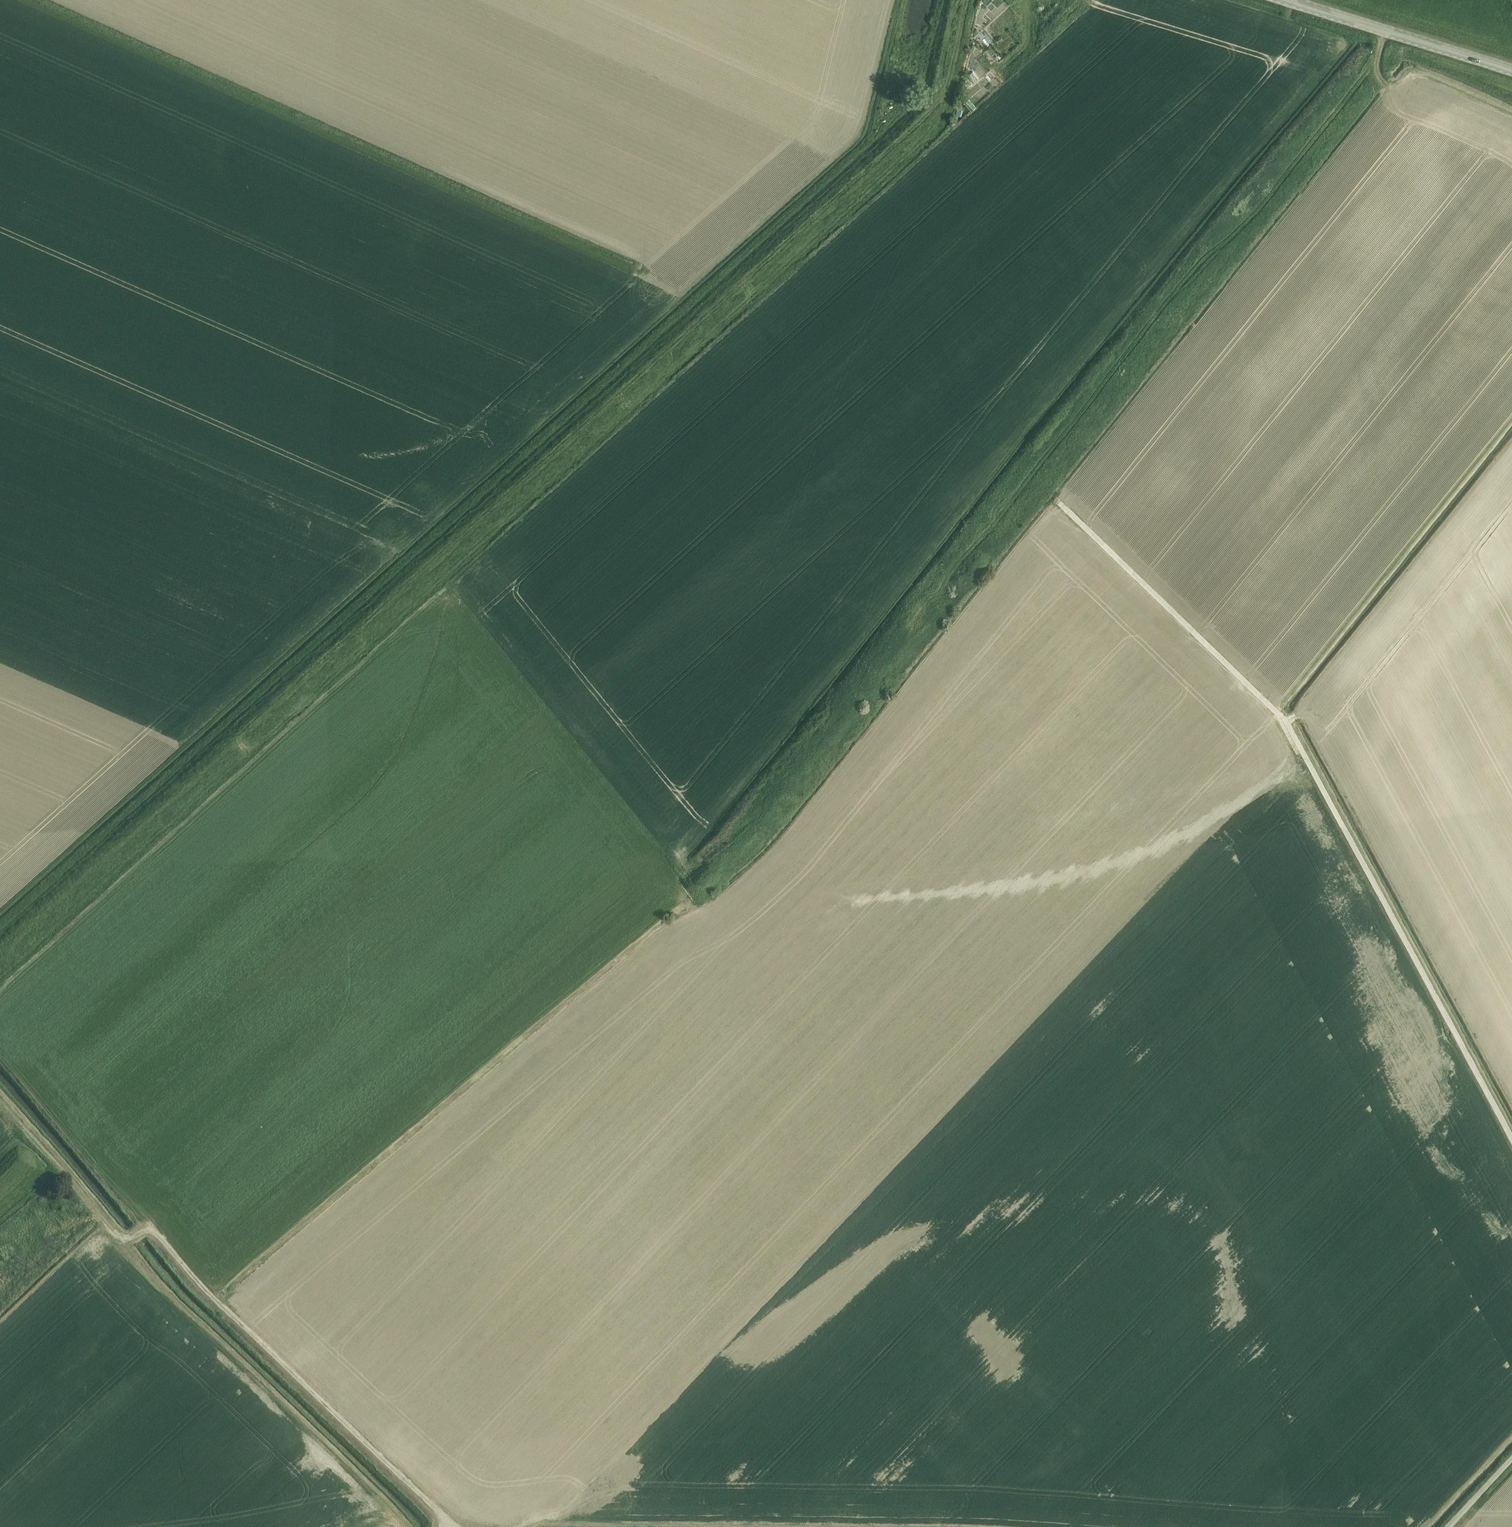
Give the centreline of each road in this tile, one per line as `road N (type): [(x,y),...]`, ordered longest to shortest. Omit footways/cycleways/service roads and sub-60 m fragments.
road 1 (track): [(444,1526),(440,1513),(156,1235),(122,1237),(112,1230),(0,1102)]
road 2 (tertiary): [(1511,70),(1290,0)]

